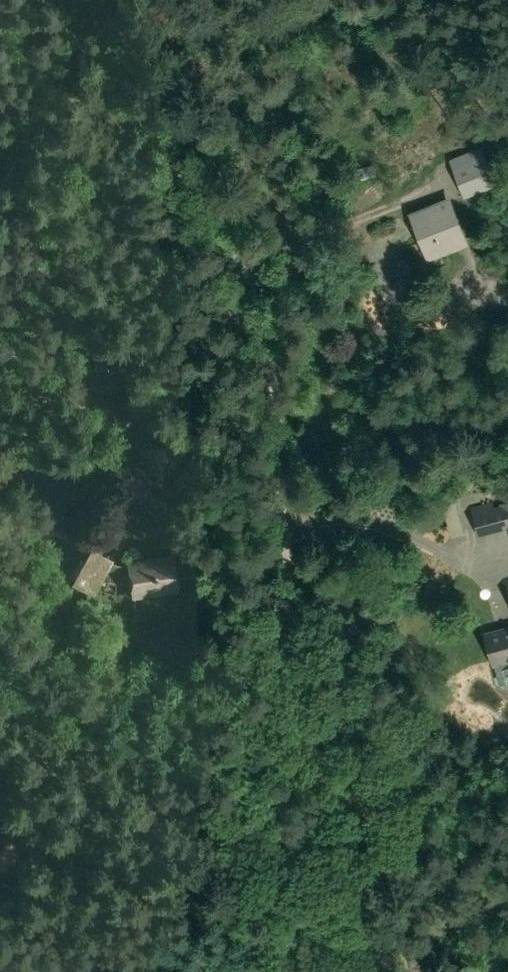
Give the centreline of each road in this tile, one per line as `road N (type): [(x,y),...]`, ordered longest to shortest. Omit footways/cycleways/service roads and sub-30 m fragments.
road 1 (unclassified): [(353,971),(306,712),(266,347),(226,244),(84,0)]
road 2 (unclassified): [(333,971),(161,804),(97,755),(0,703)]

